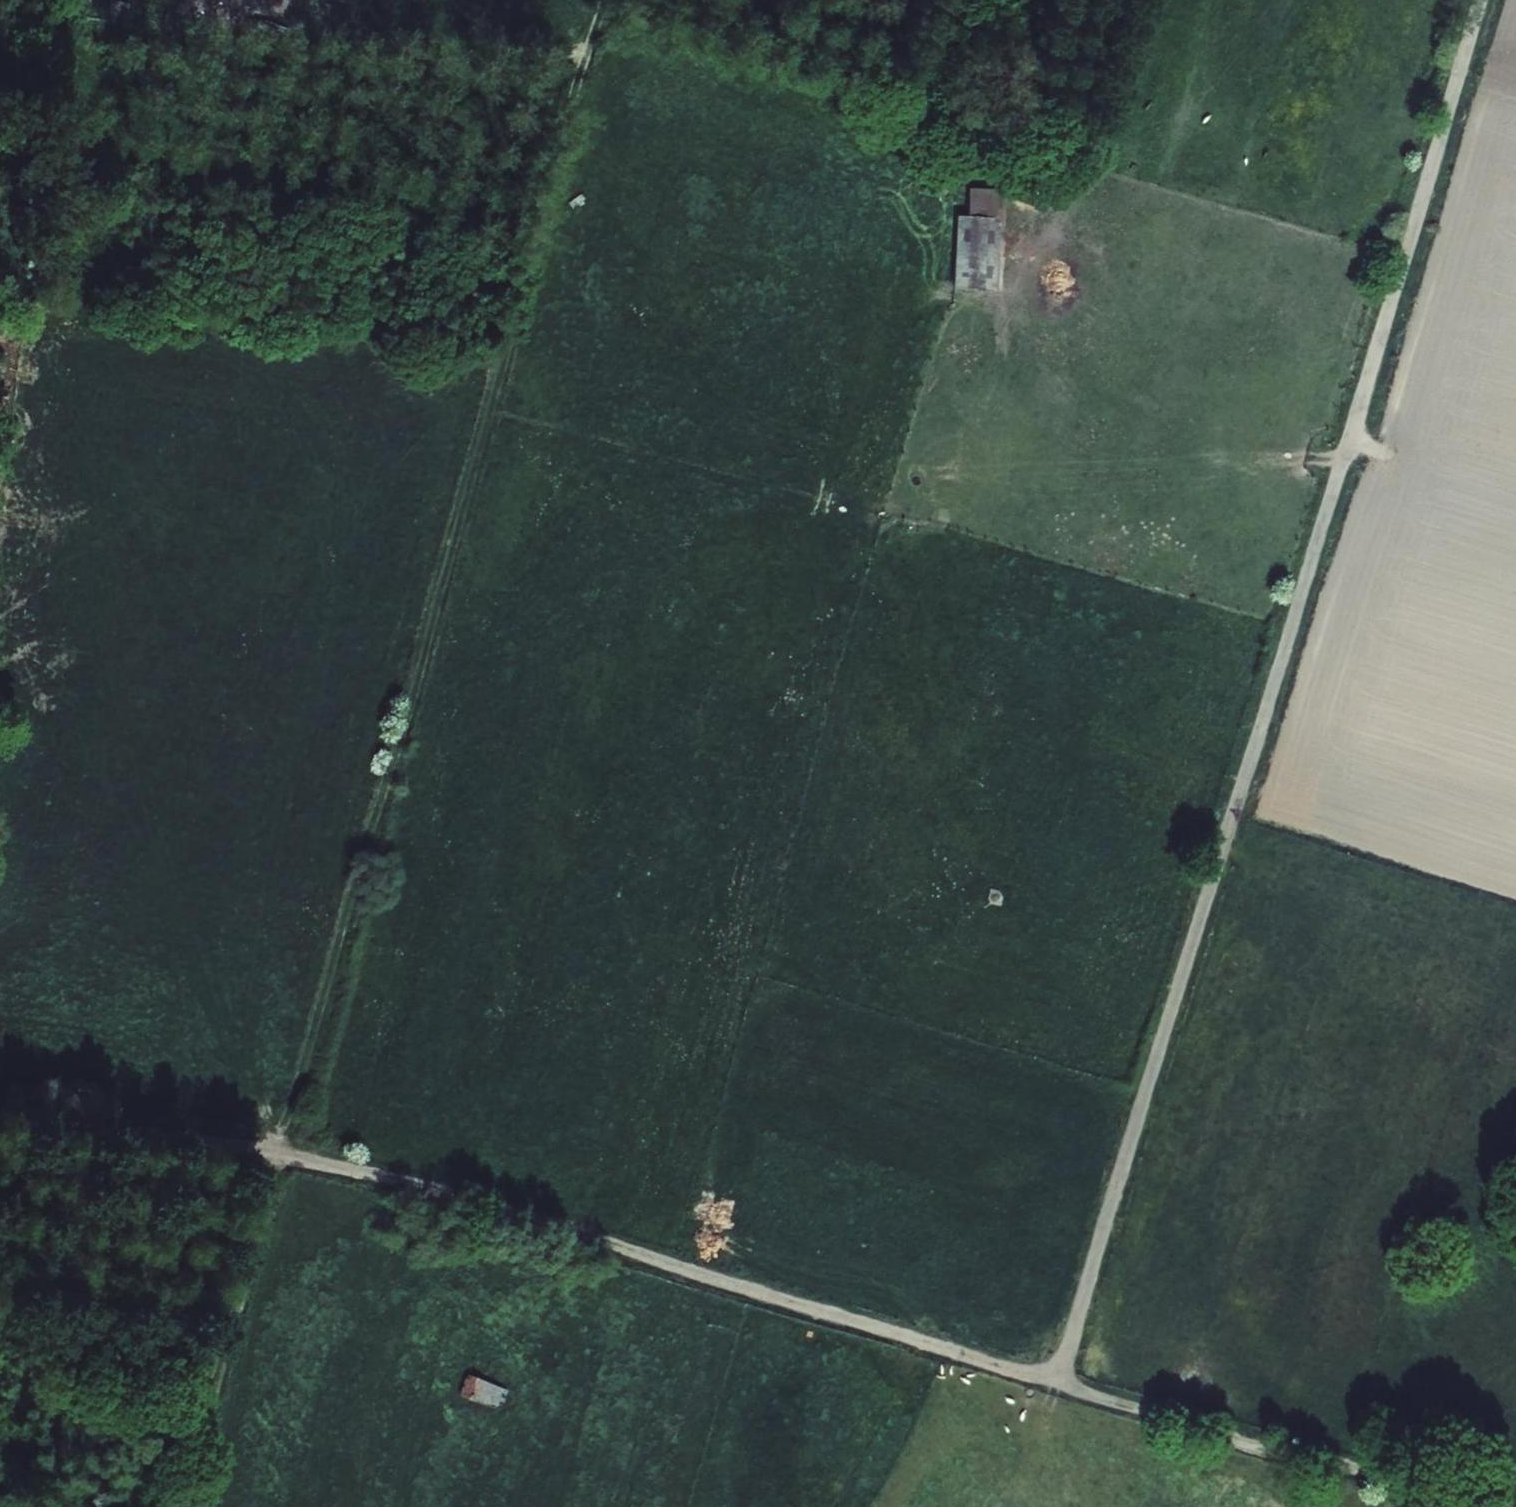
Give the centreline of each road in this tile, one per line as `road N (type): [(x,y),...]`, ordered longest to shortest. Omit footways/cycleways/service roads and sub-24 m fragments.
road 1 (track): [(1476,0),(1047,1390)]
road 2 (track): [(1047,1390),(1405,1506)]

